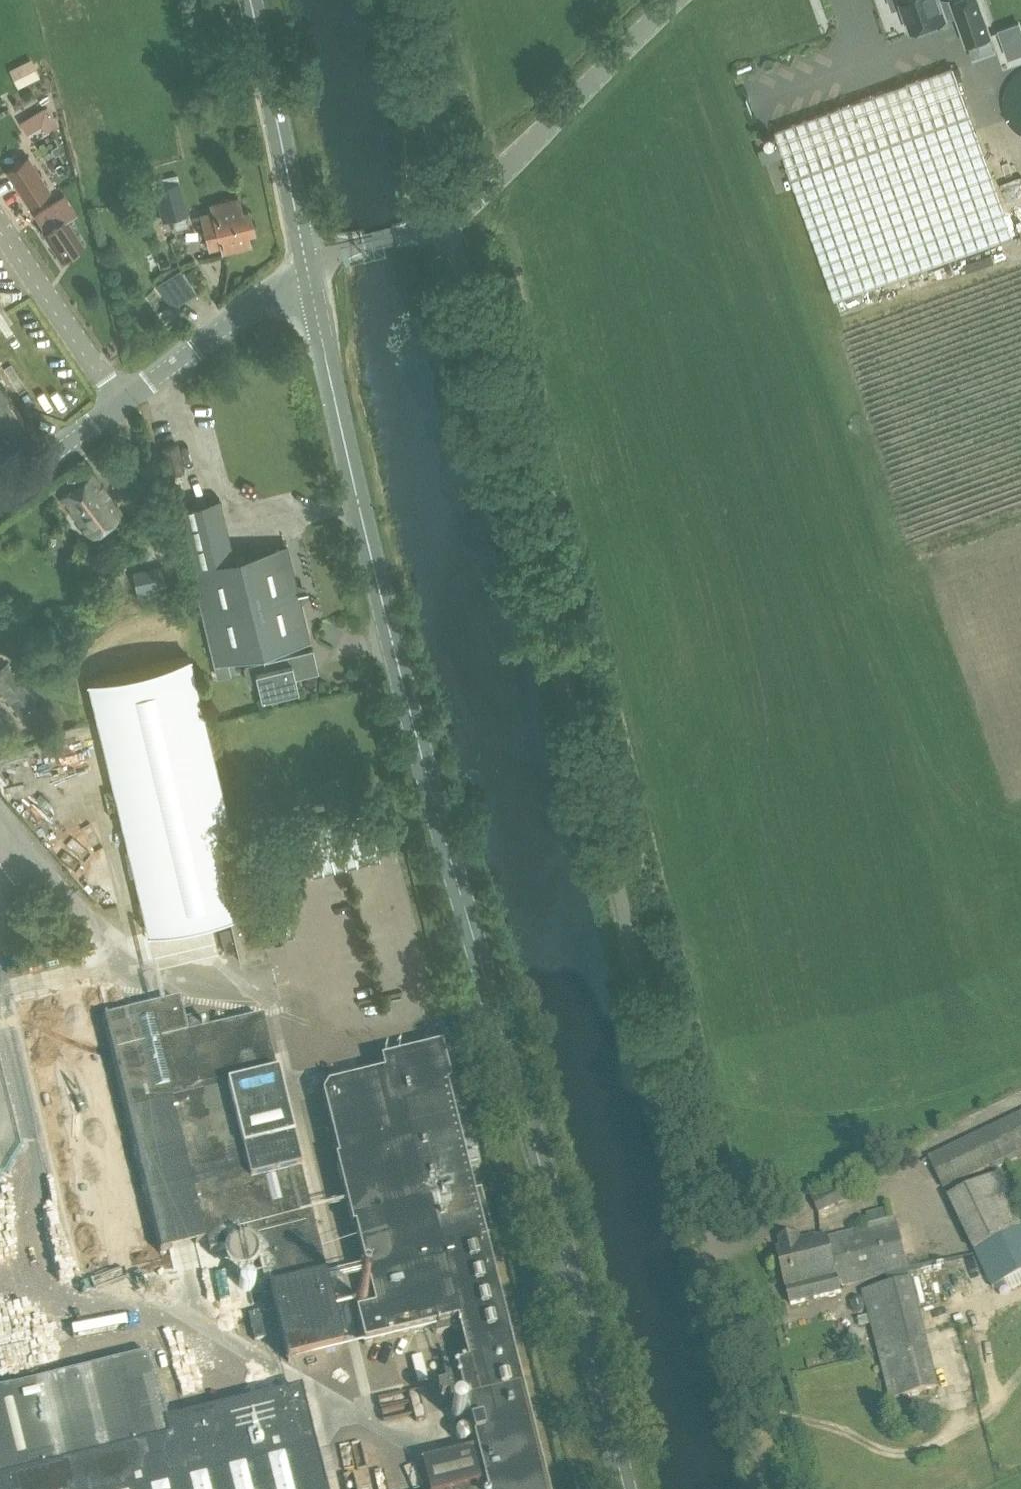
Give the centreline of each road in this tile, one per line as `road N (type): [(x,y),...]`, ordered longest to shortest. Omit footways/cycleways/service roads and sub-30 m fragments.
road 1 (unclassified): [(767,1488),(450,219)]
road 2 (secondary): [(625,1488),(411,717),(308,271)]
road 3 (unclassified): [(450,219),(681,0)]
road 4 (secondary): [(308,271),(251,0)]
road 5 (tertiary): [(121,404),(308,271)]
road 6 (unclassified): [(450,219),(398,0)]
road 7 (unclassified): [(121,404),(0,225)]
road 8 (unclassified): [(308,271),(344,248),(450,219)]
road 9 (tertiary): [(0,497),(121,404)]

